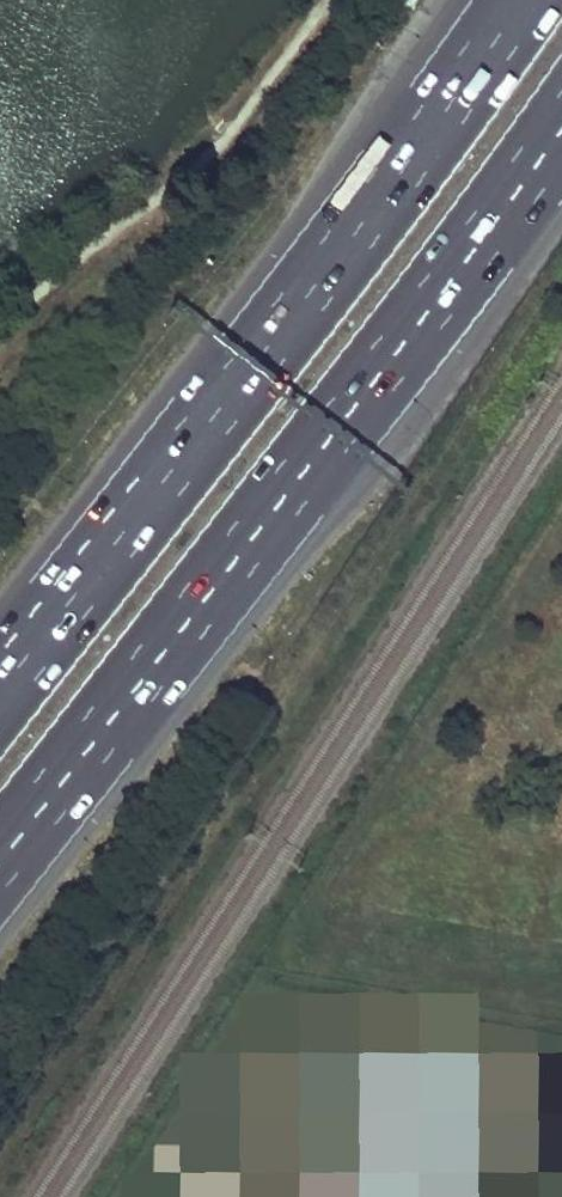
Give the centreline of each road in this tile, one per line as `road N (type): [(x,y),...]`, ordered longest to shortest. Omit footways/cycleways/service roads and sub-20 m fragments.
road 1 (motorway): [(0,860),(417,322),(561,119)]
road 2 (motorway): [(523,0),(0,688)]

